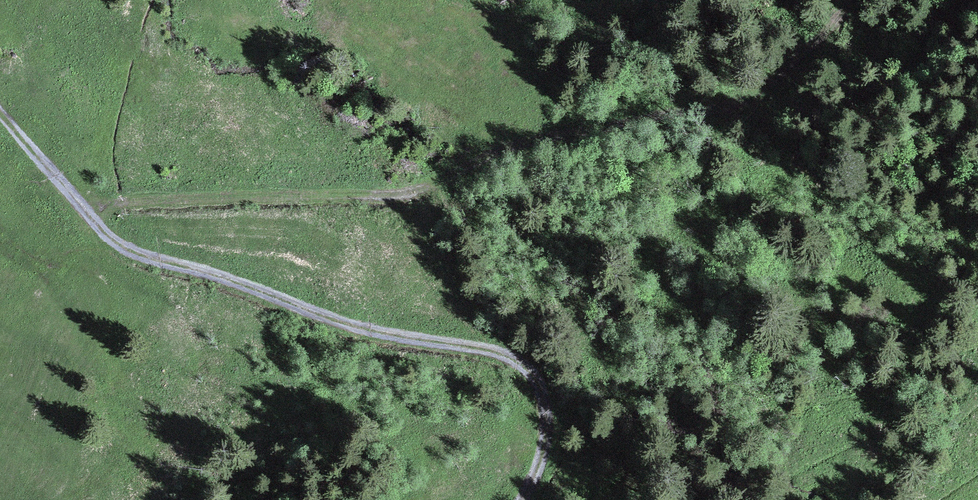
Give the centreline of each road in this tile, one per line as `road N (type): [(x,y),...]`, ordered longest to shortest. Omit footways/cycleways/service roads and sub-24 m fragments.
road 1 (track): [(853,0),(836,33),(755,104),(502,166),(413,198),(90,212),(0,112)]
road 2 (track): [(90,212),(125,250),(327,320),(498,353),(536,378),(550,437),(524,499)]

